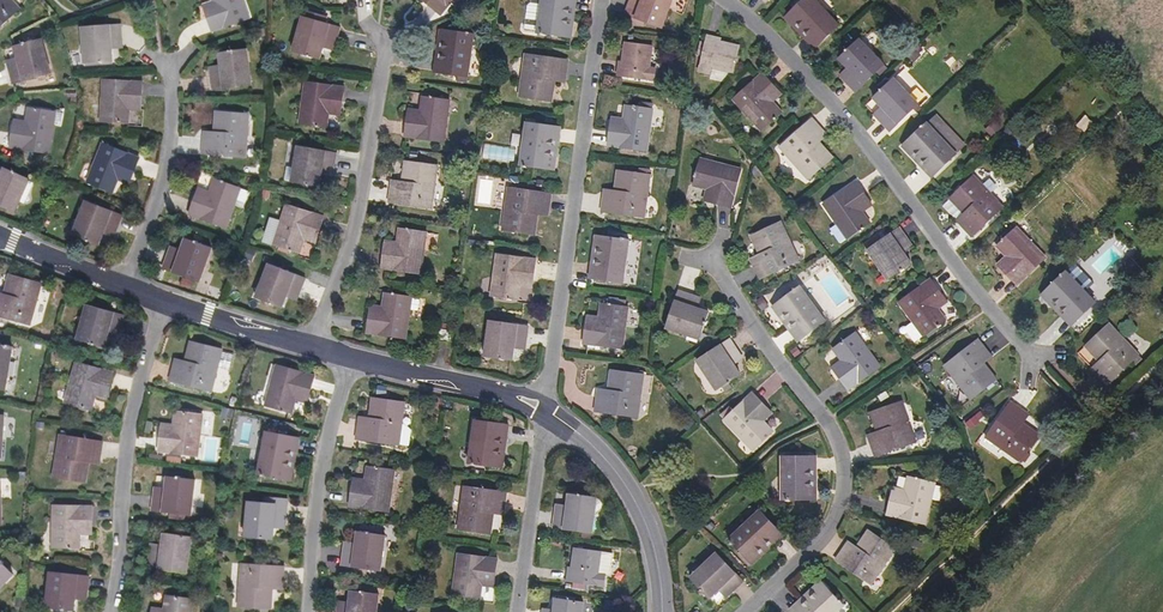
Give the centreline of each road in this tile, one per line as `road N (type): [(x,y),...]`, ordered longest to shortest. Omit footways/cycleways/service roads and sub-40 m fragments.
road 1 (residential): [(726,0),(850,122),(1035,365)]
road 2 (residential): [(747,611),(830,530),(844,471),(829,422),(709,254)]
road 3 (residential): [(545,407),(604,0)]
road 4 (track): [(1162,360),(895,611)]
road 5 (residential): [(168,304),(137,385),(109,611)]
road 6 (residential): [(310,347),(355,229),(385,46)]
road 7 (residential): [(350,359),(317,491),(306,611)]
road 8 (tertiary): [(663,611),(641,507),(588,439),(545,407)]
road 9 (residential): [(118,287),(156,192),(174,68)]
road 10 (residential): [(545,407),(516,611)]
road 11 (residential): [(545,407),(350,359)]
road 12 (residential): [(310,347),(168,304)]
road 13 (residential): [(118,287),(0,238)]

